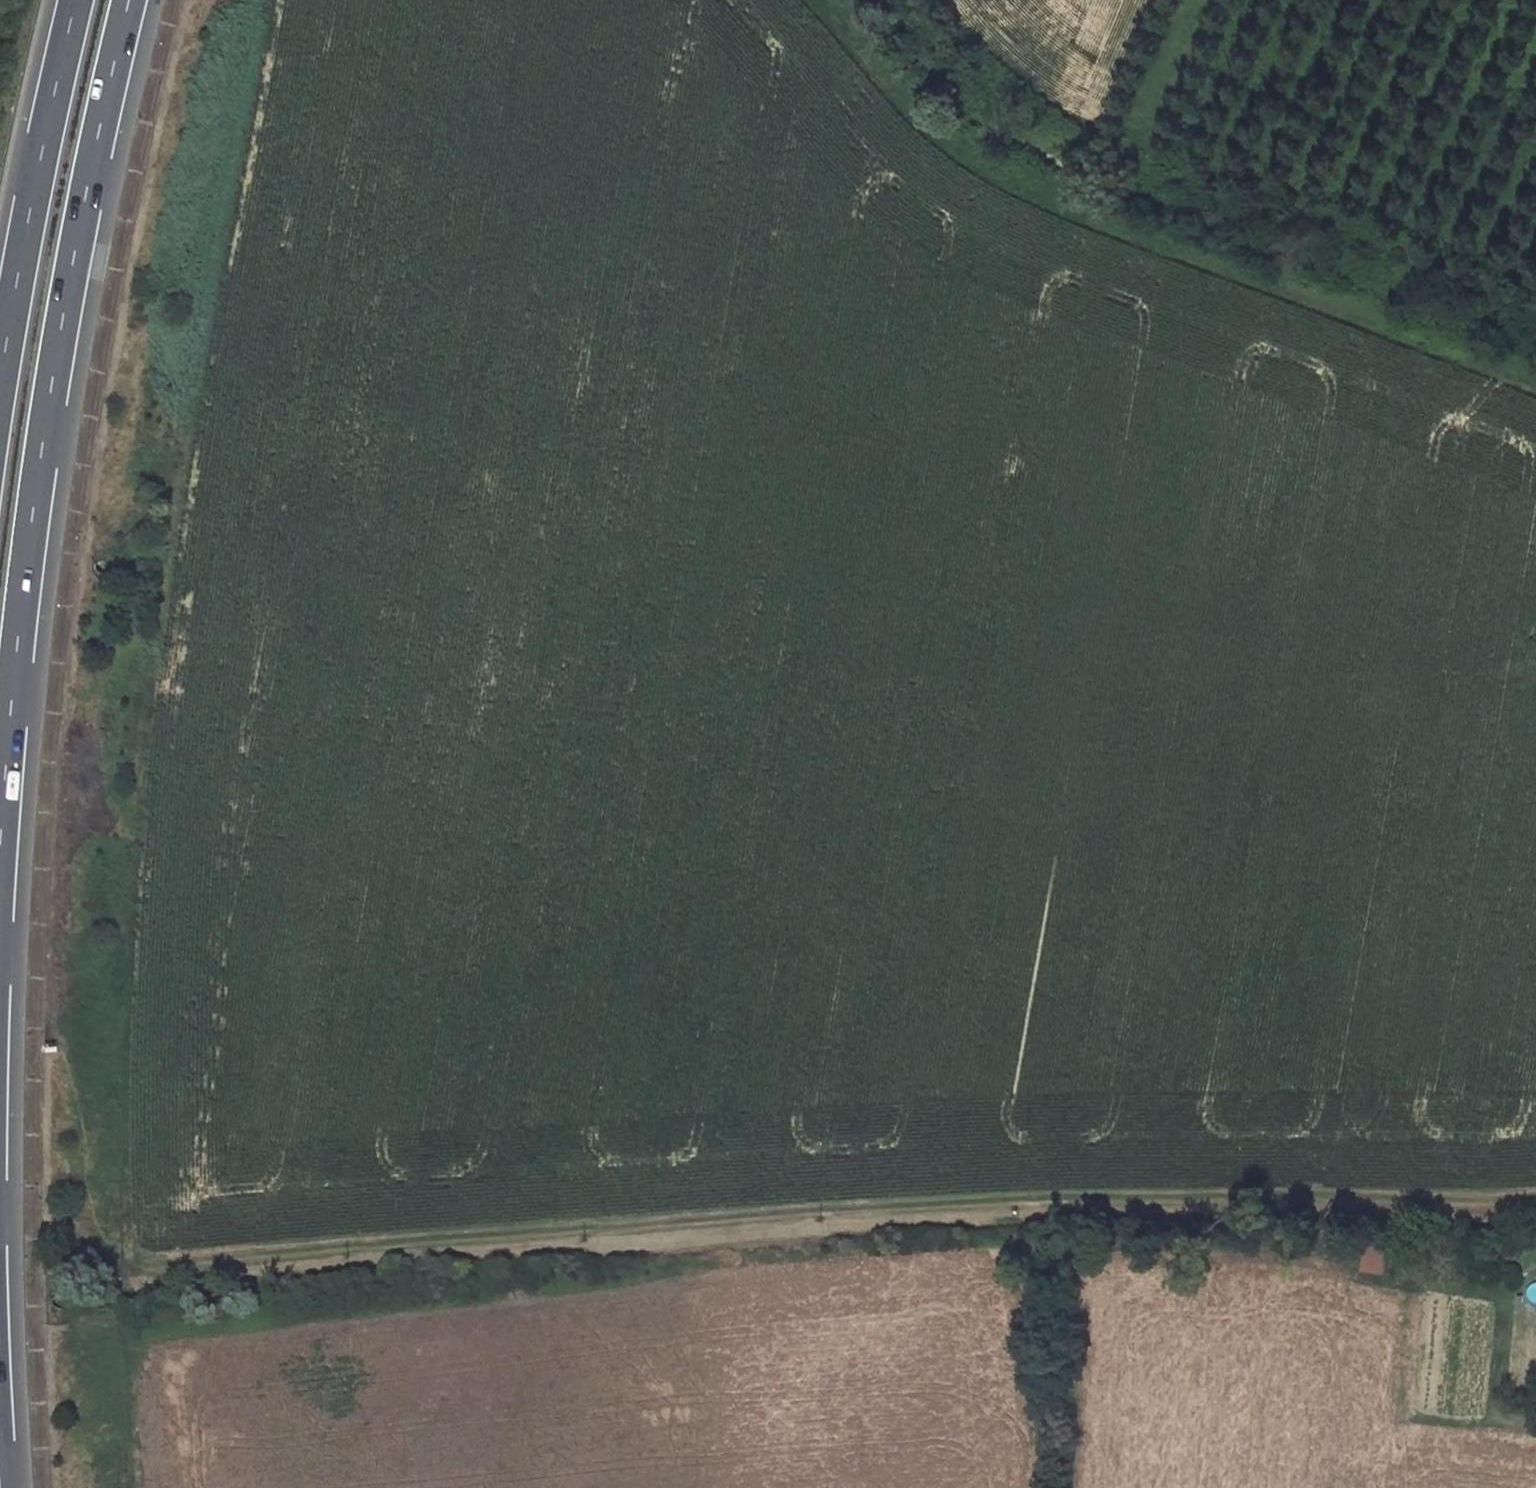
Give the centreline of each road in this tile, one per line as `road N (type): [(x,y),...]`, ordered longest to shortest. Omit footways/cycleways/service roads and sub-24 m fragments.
road 1 (track): [(1535,1193),(1089,1197),(772,1213),(163,1261)]
road 2 (motorway): [(0,947),(36,528),(73,290),(134,0)]
road 3 (track): [(824,0),(931,124),(1026,187),(1535,384)]
road 4 (motorway): [(81,0),(0,417)]

